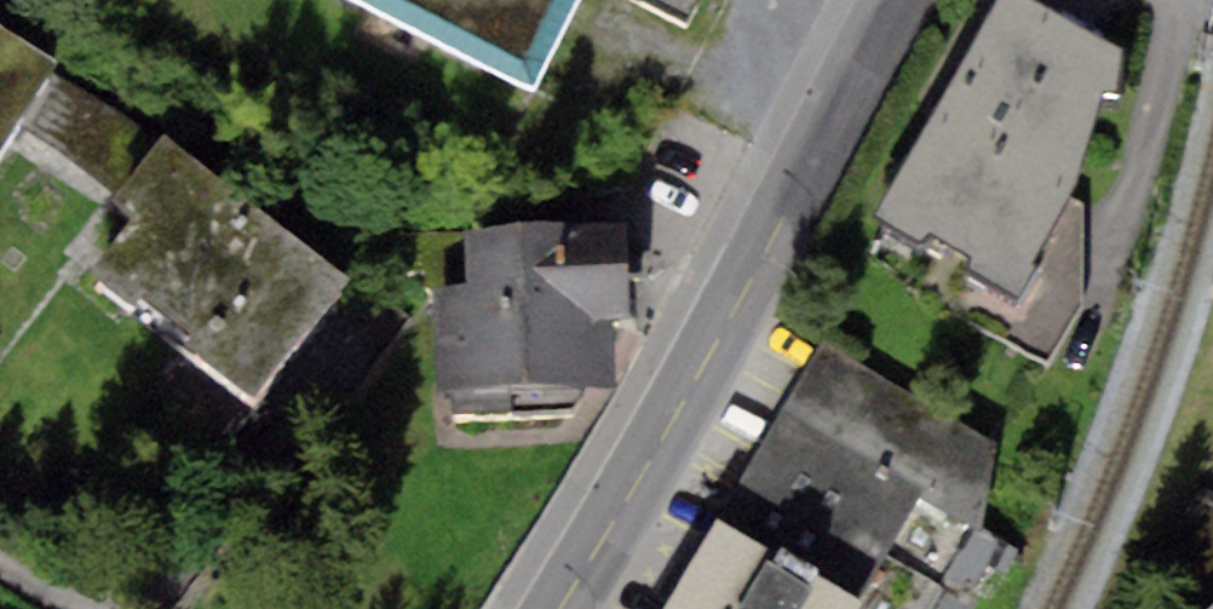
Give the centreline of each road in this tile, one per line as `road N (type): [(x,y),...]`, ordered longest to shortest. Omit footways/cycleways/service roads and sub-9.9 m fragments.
road 1 (secondary): [(567,608),(647,479),(898,0)]

